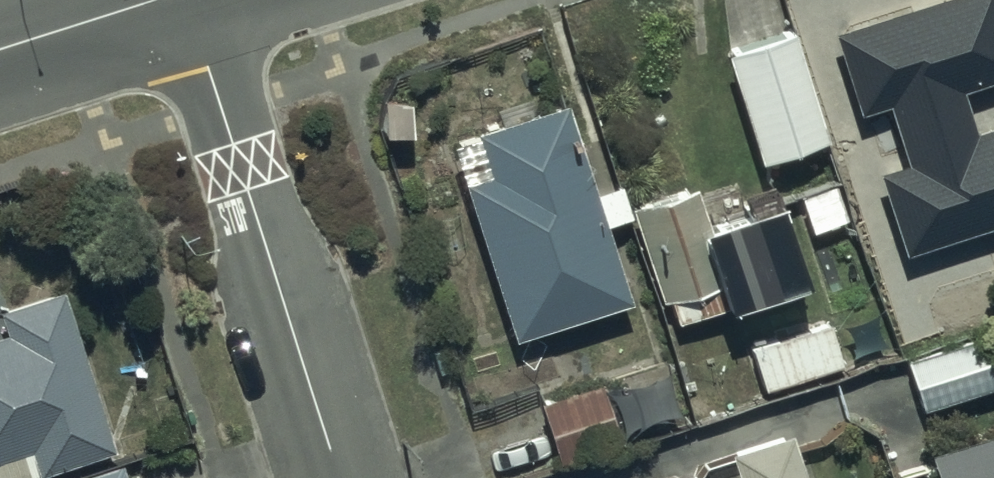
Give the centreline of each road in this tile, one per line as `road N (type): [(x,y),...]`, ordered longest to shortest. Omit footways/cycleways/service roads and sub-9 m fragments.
road 1 (residential): [(187,0),(342,477)]
road 2 (tertiary): [(158,0),(0,51)]

